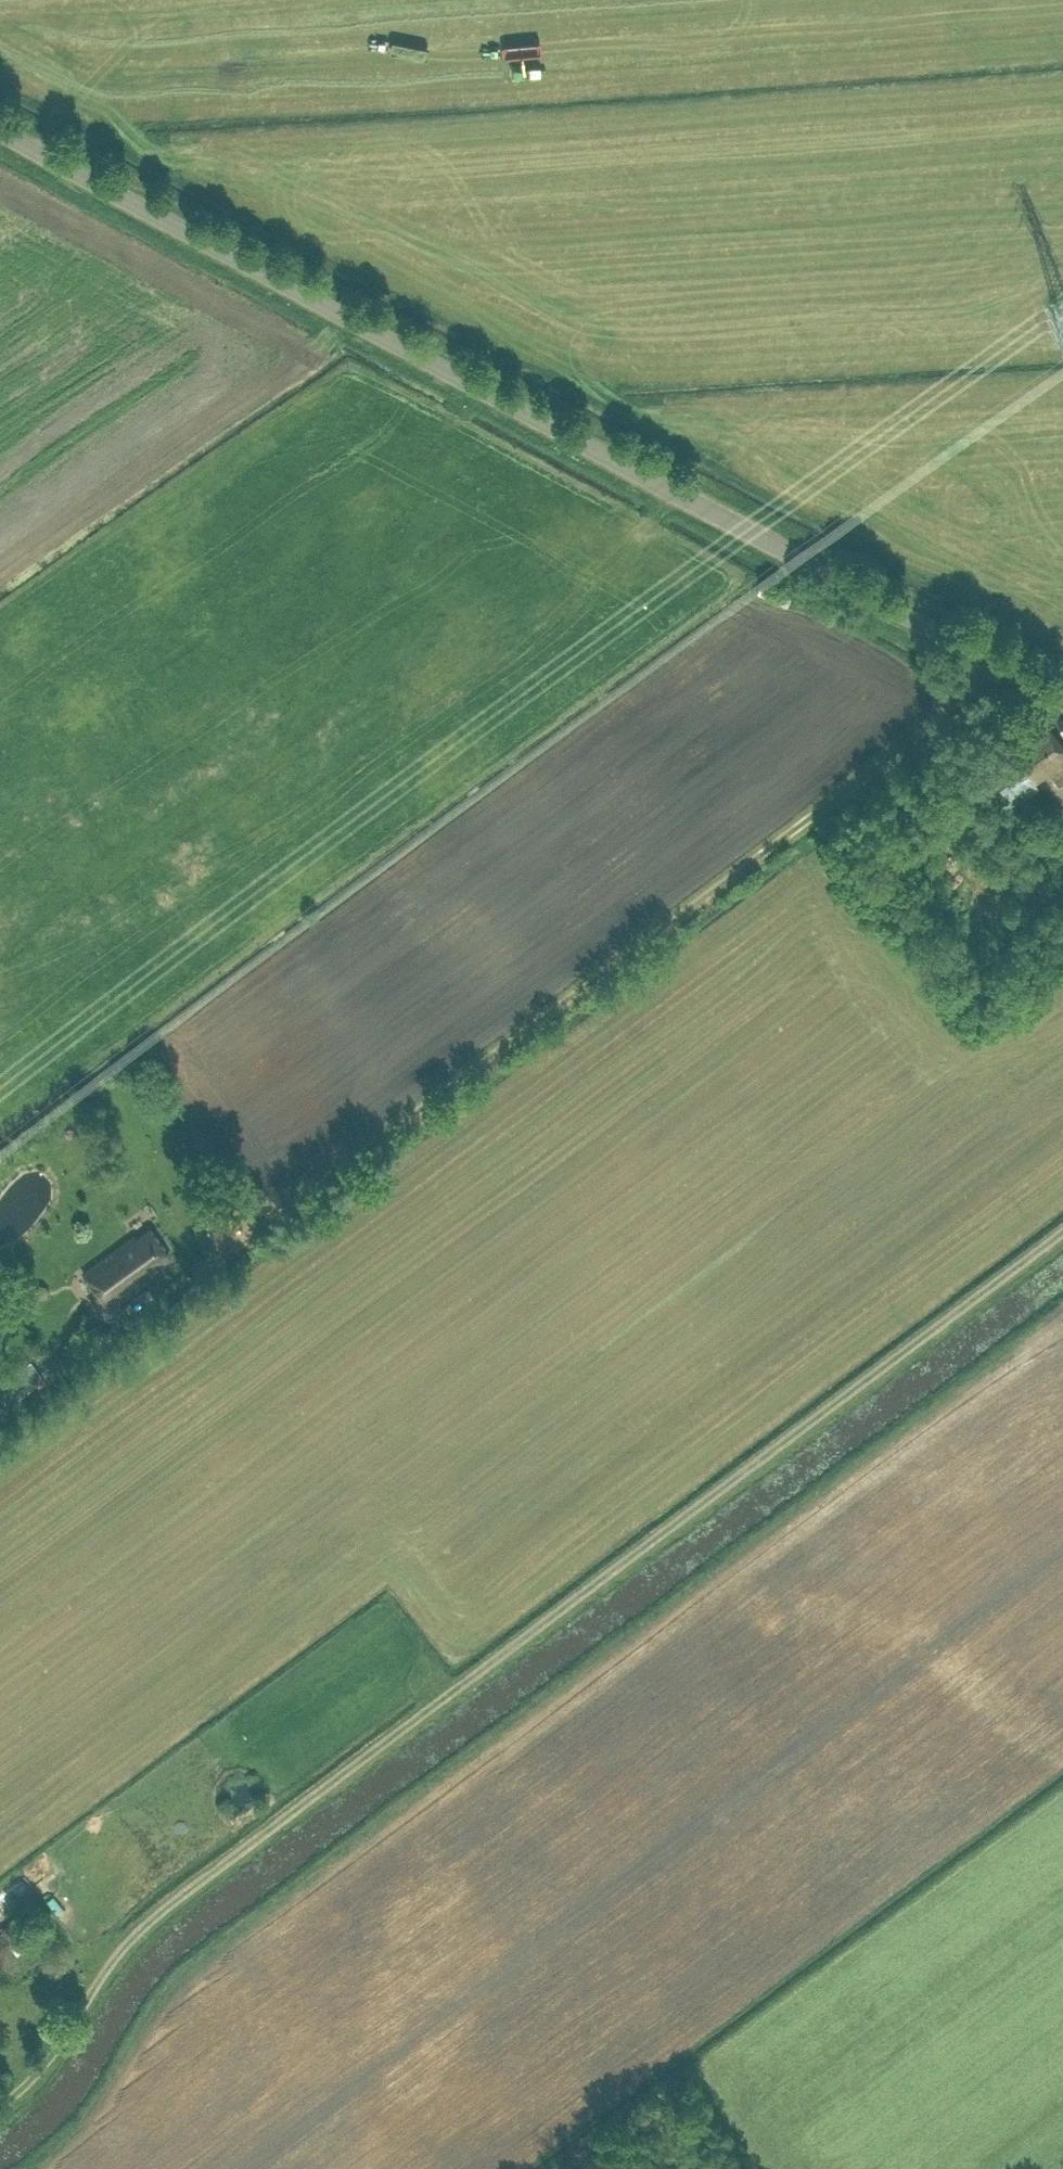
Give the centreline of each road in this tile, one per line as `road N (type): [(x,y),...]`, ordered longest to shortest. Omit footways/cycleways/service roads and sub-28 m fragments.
road 1 (unclassified): [(0,128),(990,659)]

